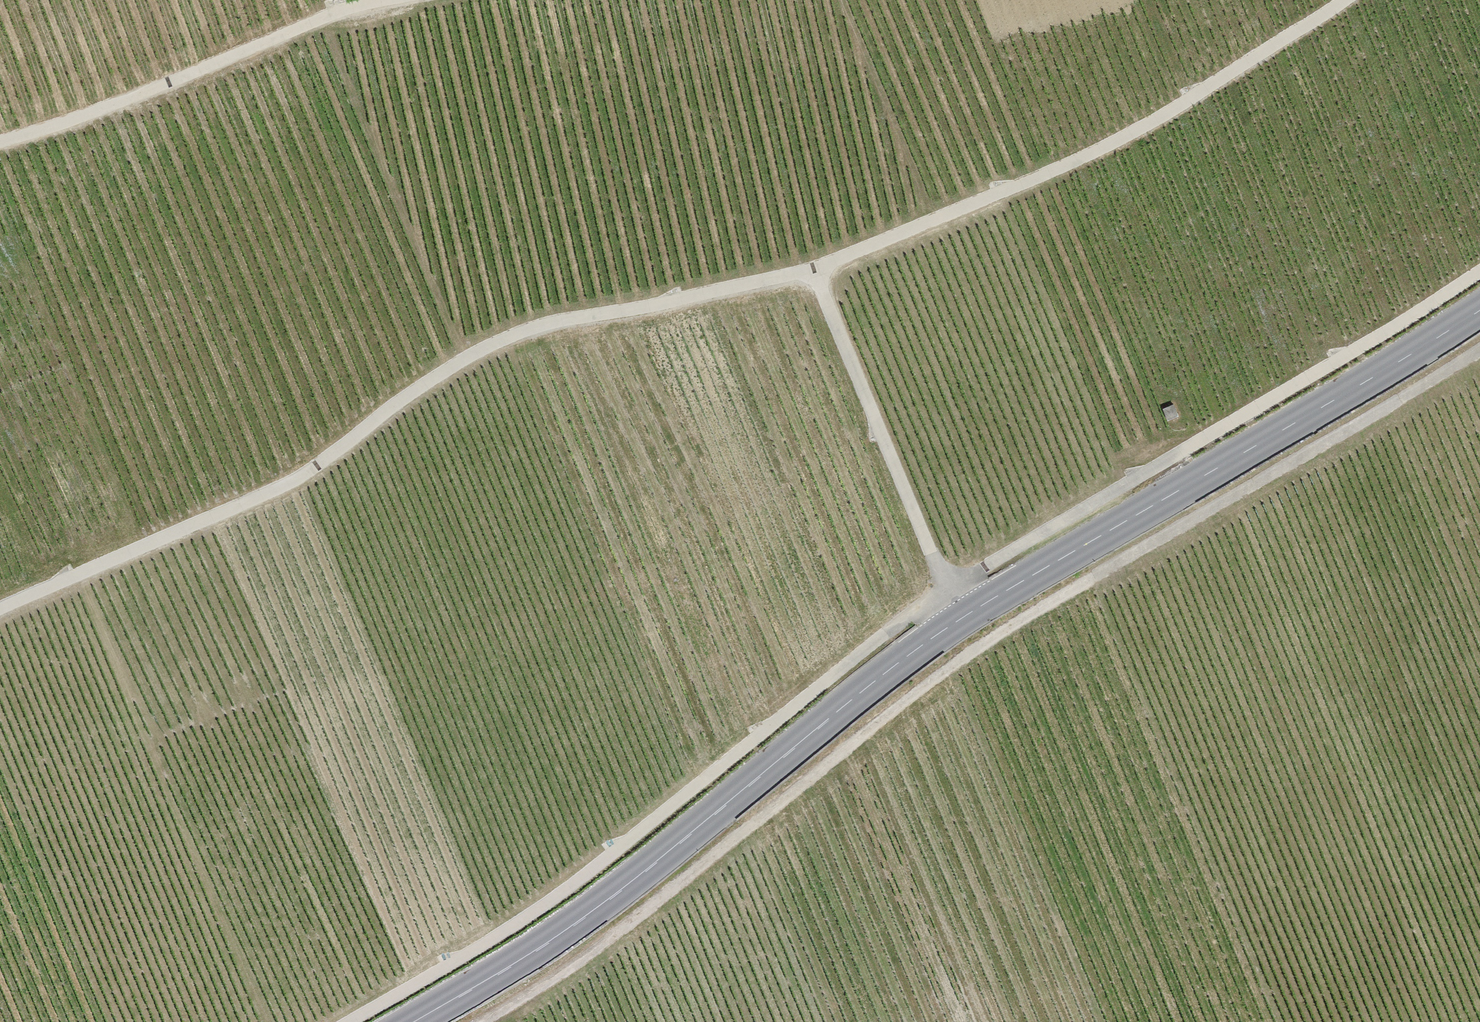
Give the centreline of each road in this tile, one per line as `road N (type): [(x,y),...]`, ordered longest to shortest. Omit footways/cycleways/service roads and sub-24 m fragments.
road 1 (track): [(0,617),(293,484),(457,362),(556,321),(817,270),(1172,111),(1345,0)]
road 2 (track): [(352,1021),(530,916),(943,588),(1479,265)]
road 3 (secondary): [(1479,306),(958,622),(615,901),(417,1021)]
road 4 (track): [(1479,348),(963,659),(564,973),(483,1021)]
road 5 (track): [(384,0),(336,11),(71,121),(0,140)]
road 6 (track): [(958,622),(817,270)]

